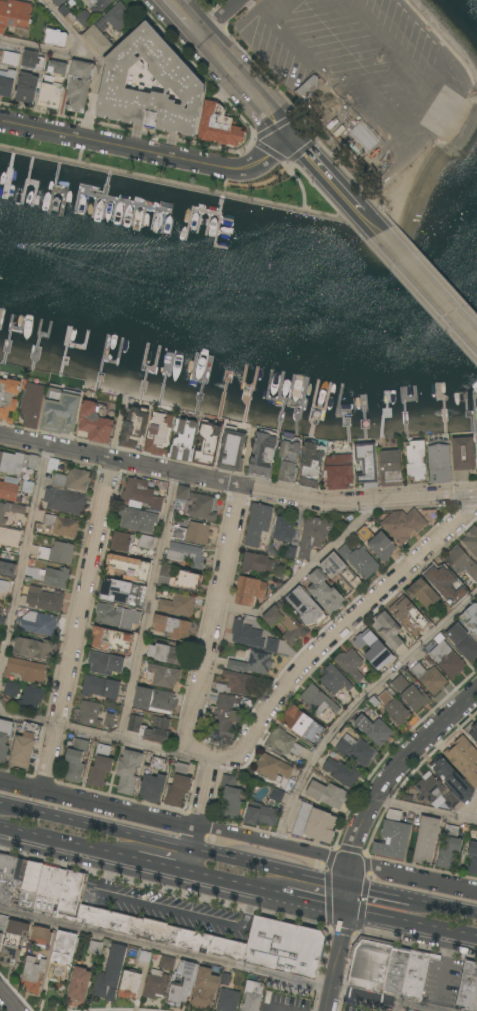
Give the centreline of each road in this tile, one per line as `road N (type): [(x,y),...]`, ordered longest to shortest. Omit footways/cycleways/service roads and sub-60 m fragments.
road 1 (residential): [(0,435),(332,505),(476,496)]
road 2 (residential): [(350,860),(0,779)]
road 3 (primary): [(347,887),(0,803)]
road 4 (residential): [(233,762),(281,688),(476,506)]
road 5 (residential): [(46,790),(113,458)]
road 6 (tertiary): [(0,121),(230,169),(247,169),(296,142)]
road 7 (residential): [(212,758),(187,754),(243,486)]
road 8 (residential): [(350,860),(373,800),(400,763),(476,692)]
road 9 (tertiary): [(476,344),(368,224)]
road 10 (tertiary): [(296,142),(202,34)]
road 11 (primary): [(0,825),(137,859)]
road 12 (primary): [(344,911),(476,941)]
road 13 (residential): [(476,887),(350,860)]

